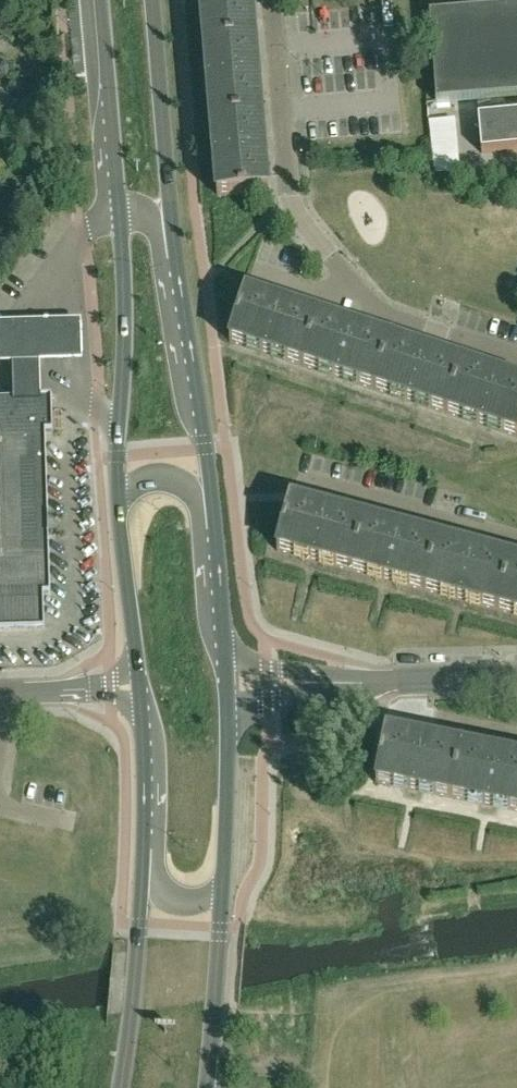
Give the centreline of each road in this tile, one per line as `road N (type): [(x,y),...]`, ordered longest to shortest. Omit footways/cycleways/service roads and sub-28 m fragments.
road 1 (secondary): [(216,551),(174,251),(152,0)]
road 2 (secondary): [(104,0),(124,330),(117,506)]
road 3 (residential): [(516,355),(363,304),(300,219),(290,203),(274,0)]
road 4 (secondary): [(143,847),(121,1087)]
road 5 (residential): [(516,533),(293,472)]
road 6 (secondary): [(206,1087),(222,884)]
road 7 (secondary): [(222,884),(225,715)]
road 8 (secondary): [(117,506),(138,669)]
road 9 (secondary): [(216,551),(196,498),(179,480),(146,480),(117,506)]
road 10 (secondary): [(140,700),(143,847)]
road 11 (unclassified): [(367,682),(223,659)]
road 12 (unclassified): [(225,715),(367,682)]
road 13 (residential): [(408,681),(419,720),(516,740)]

